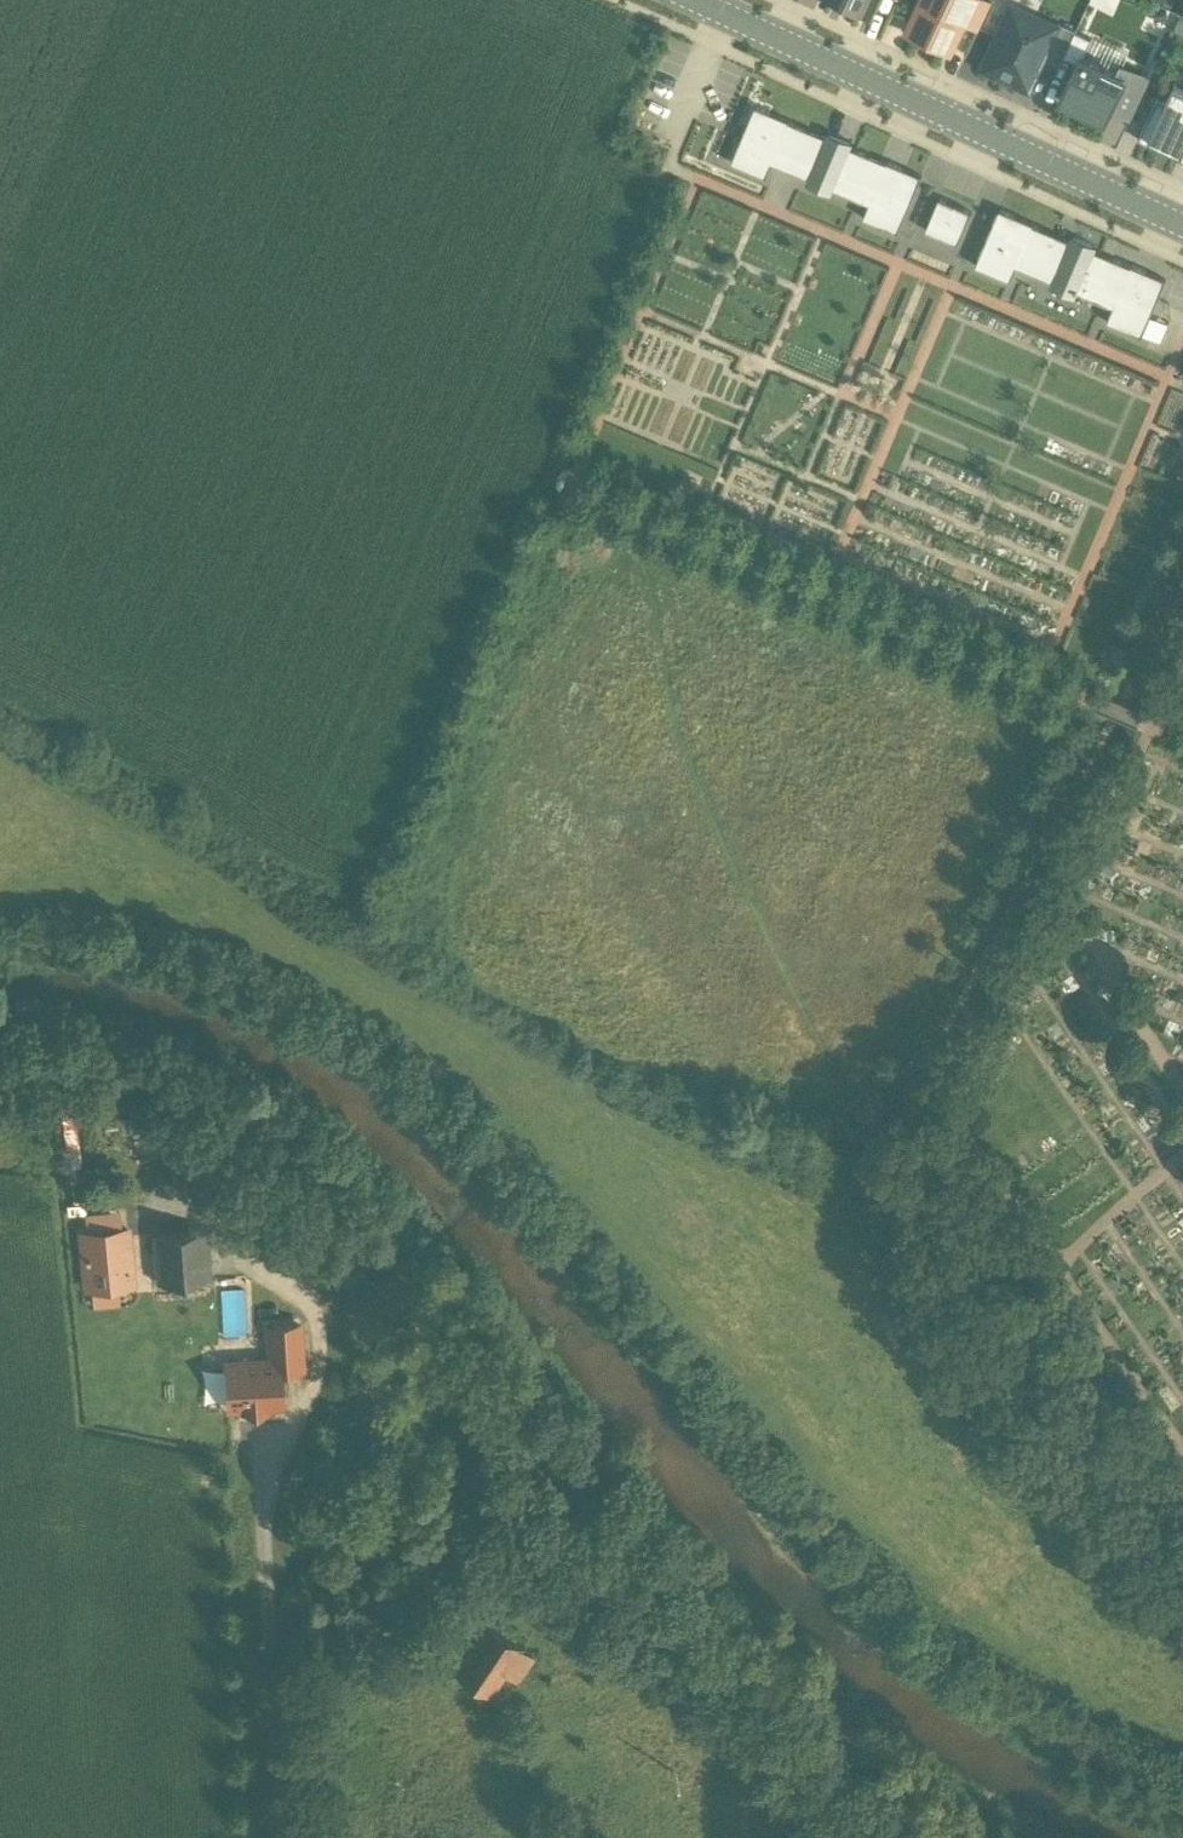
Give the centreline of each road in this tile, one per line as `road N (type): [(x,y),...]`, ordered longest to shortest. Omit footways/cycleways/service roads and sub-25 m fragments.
road 1 (tertiary): [(694,0),(1182,225)]
road 2 (residential): [(276,1837),(258,1441)]

